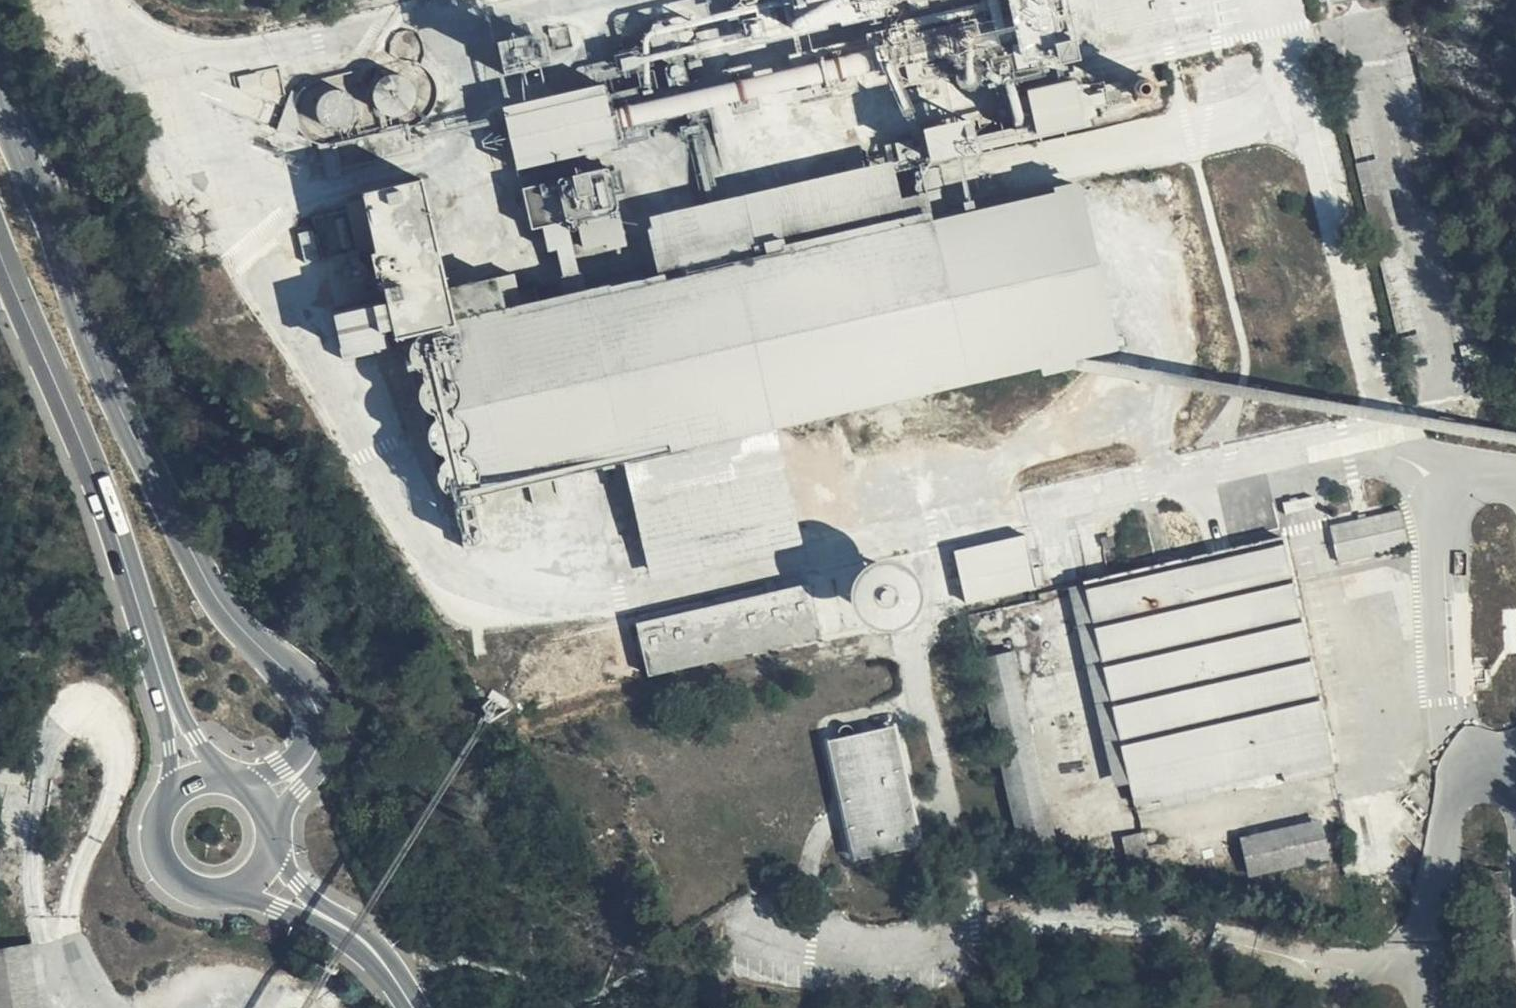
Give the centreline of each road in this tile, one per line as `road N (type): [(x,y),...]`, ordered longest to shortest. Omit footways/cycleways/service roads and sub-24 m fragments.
road 1 (tertiary): [(322,724),(314,699),(245,632),(190,555),(101,367),(0,99)]
road 2 (secondary): [(166,690),(106,507),(0,243)]
road 3 (secondary): [(173,799),(158,831),(166,866),(192,890),(244,888)]
road 4 (tertiary): [(274,831),(313,773),(322,724)]

